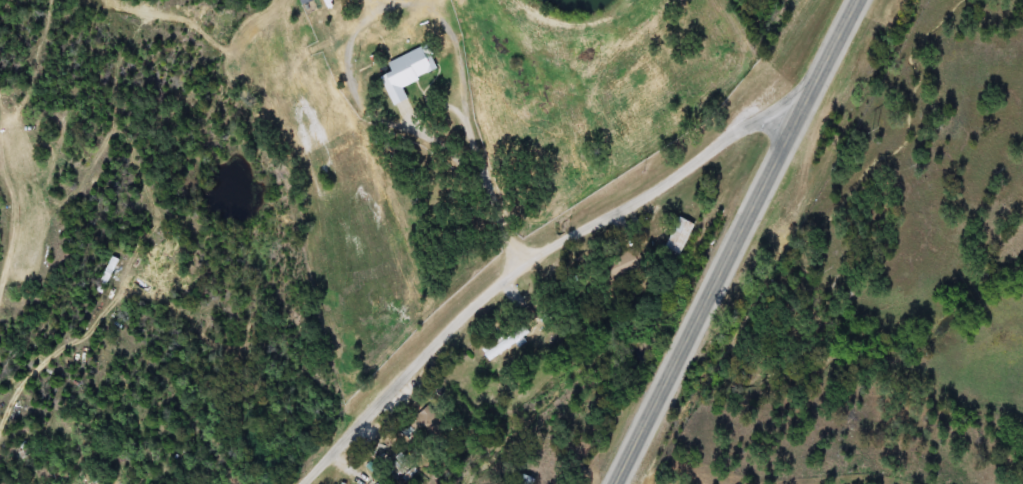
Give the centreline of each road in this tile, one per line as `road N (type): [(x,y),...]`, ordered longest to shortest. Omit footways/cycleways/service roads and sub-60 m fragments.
road 1 (residential): [(300,483),(516,266),(673,177),(820,75)]
road 2 (trunk): [(615,483),(859,0)]

